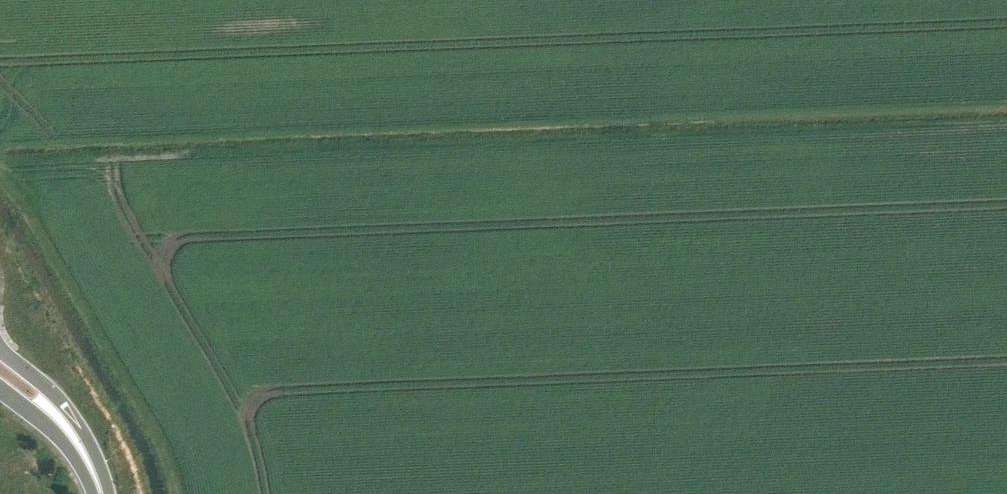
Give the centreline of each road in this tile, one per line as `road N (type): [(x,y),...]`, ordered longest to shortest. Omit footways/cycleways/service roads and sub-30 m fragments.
road 1 (secondary): [(0,361),(80,451),(96,493)]

